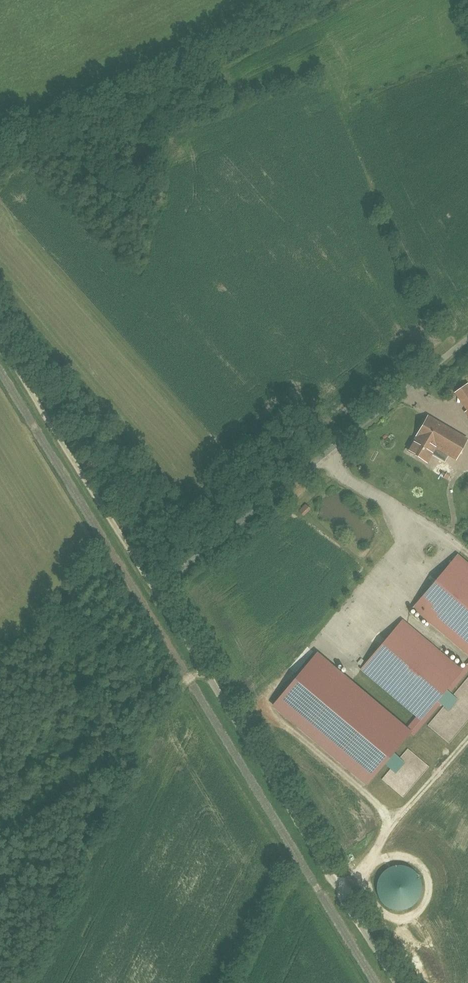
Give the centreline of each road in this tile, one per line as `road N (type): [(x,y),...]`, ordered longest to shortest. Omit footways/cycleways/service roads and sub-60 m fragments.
road 1 (unclassified): [(397,982),(156,591),(467,343)]
road 2 (track): [(0,159),(332,0)]
road 3 (track): [(156,591),(0,343)]
road 4 (track): [(39,140),(161,225)]
road 5 (track): [(206,671),(190,677),(146,774)]

